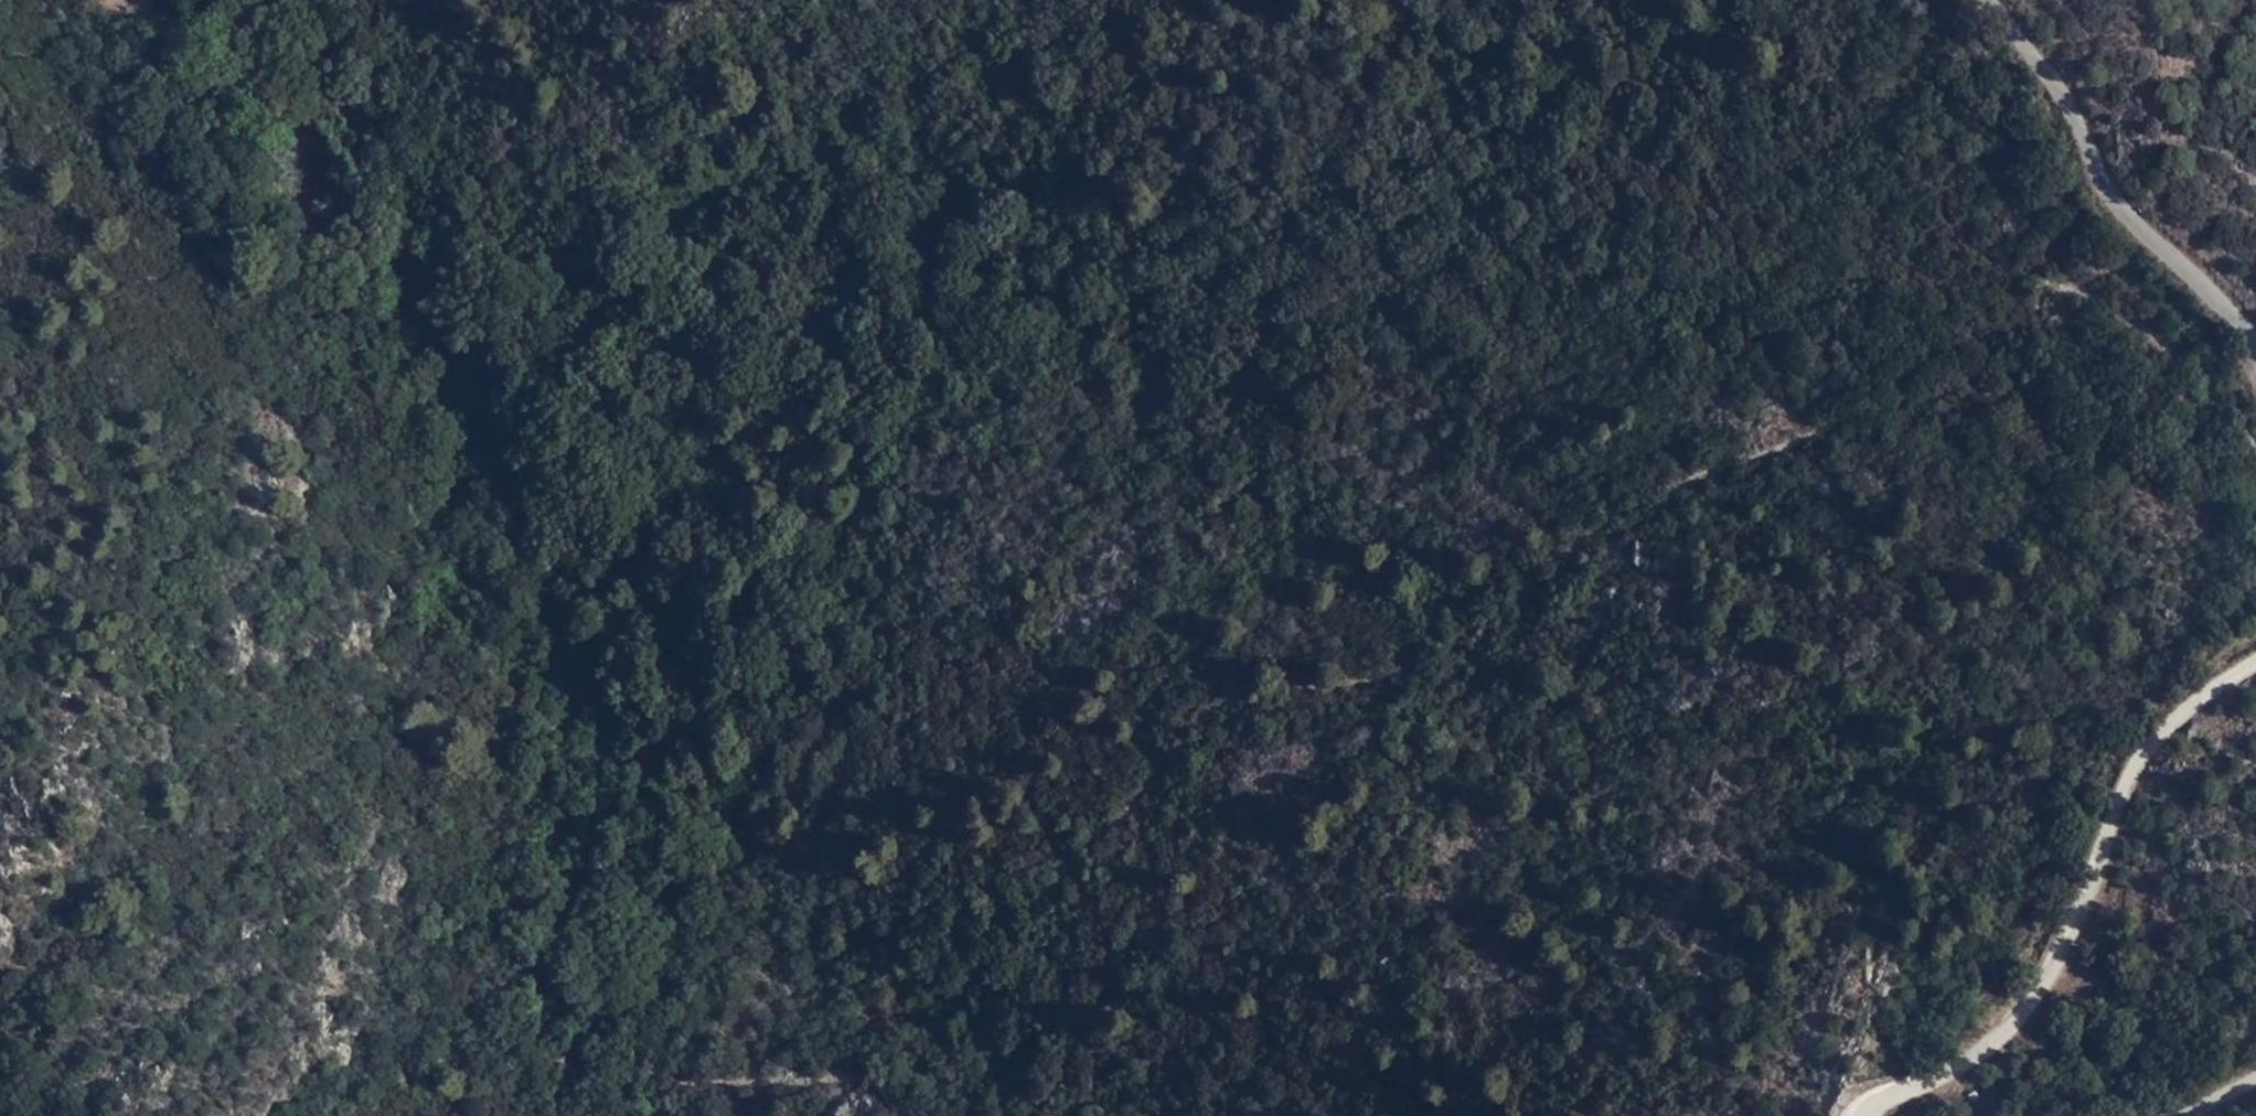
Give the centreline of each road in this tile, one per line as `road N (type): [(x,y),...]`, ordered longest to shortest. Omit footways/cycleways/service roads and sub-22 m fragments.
road 1 (unclassified): [(2255,663),(2162,733),(2131,774),(2042,989),(1990,1050),(1886,1098),(1865,1115)]
road 2 (unclassified): [(1989,0),(2065,93),(2109,194),(2234,313),(2255,351)]

